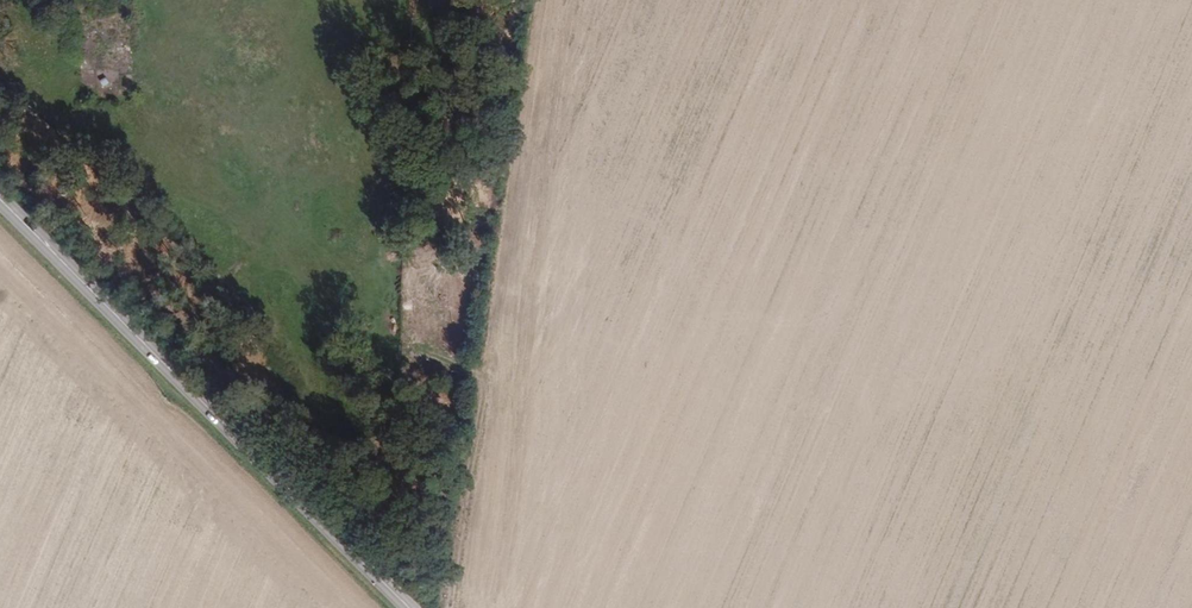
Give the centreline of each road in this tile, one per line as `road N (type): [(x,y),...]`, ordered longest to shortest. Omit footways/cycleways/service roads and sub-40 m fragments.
road 1 (secondary): [(409,607),(0,199)]
road 2 (track): [(273,180),(126,115),(81,115),(78,66)]

